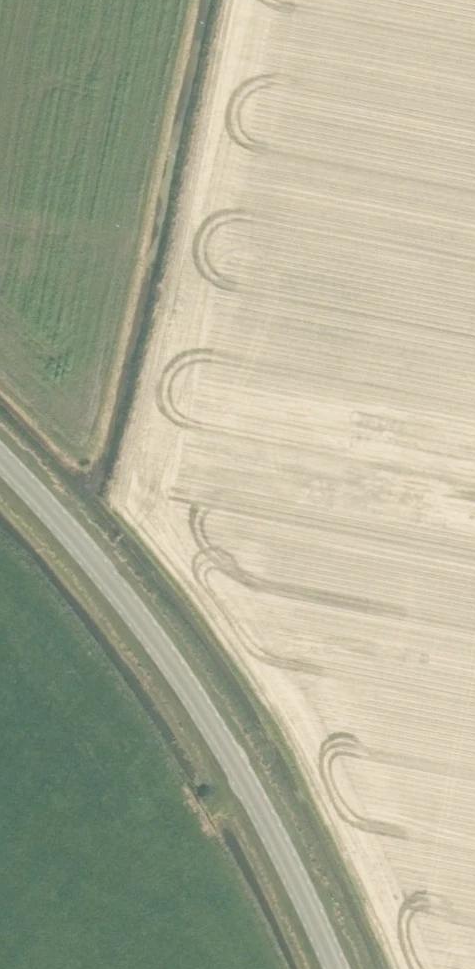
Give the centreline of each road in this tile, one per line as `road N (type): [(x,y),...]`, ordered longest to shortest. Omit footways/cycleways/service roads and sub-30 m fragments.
road 1 (primary): [(331,968),(247,790),(174,674),(93,563),(0,468)]

